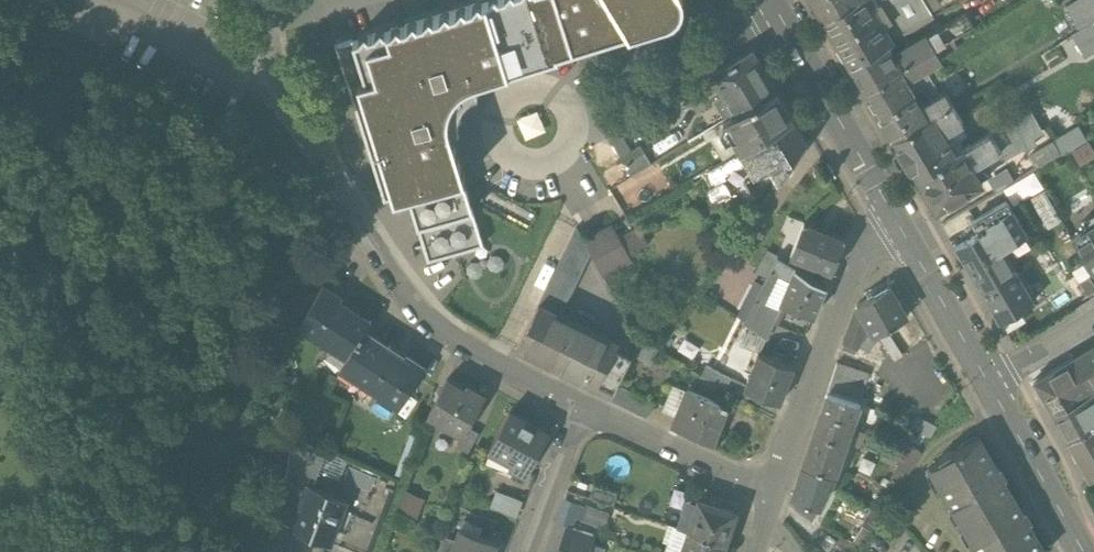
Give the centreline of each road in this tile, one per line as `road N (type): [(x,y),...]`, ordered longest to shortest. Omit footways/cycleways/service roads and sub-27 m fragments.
road 1 (residential): [(582,411),(432,326),(377,237),(327,180),(277,91),(258,0)]
road 2 (residential): [(776,499),(857,264),(899,227)]
road 3 (tertiary): [(766,0),(899,227)]
road 4 (residential): [(776,499),(582,411)]
road 5 (tertiary): [(988,386),(1083,551)]
road 6 (tertiary): [(899,227),(988,386)]
road 7 (residential): [(530,551),(582,411)]
road 8 (residential): [(988,386),(1093,324)]

